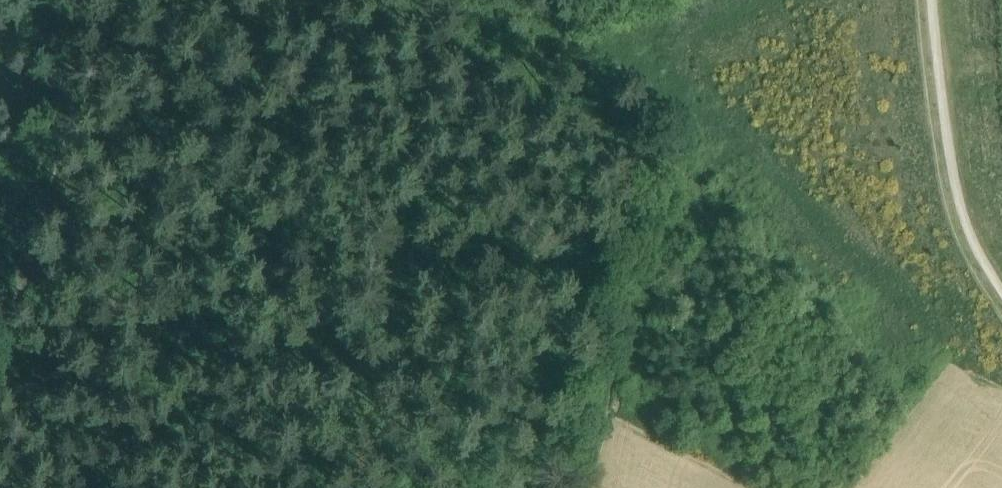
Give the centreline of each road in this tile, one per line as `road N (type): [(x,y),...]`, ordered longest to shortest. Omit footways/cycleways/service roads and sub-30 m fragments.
road 1 (track): [(599,487),(624,357),(620,253),(557,141),(389,51),(322,0)]
road 2 (track): [(93,0),(71,126),(0,353)]

